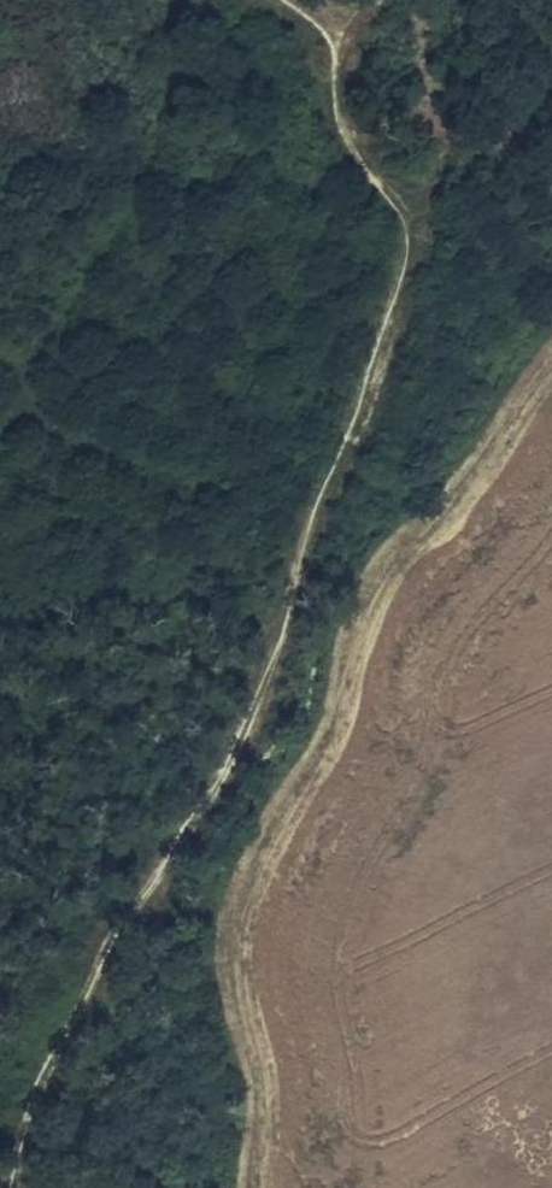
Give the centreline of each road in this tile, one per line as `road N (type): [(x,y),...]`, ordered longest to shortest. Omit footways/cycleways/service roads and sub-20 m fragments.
road 1 (track): [(16,1187),(20,1148),(61,1043),(264,701),(314,520),(421,288),(427,223),(344,134),(333,51)]
road 2 (track): [(259,1187),(261,1130),(241,938),(251,888),(328,736),(372,610),(397,566),(551,370)]

